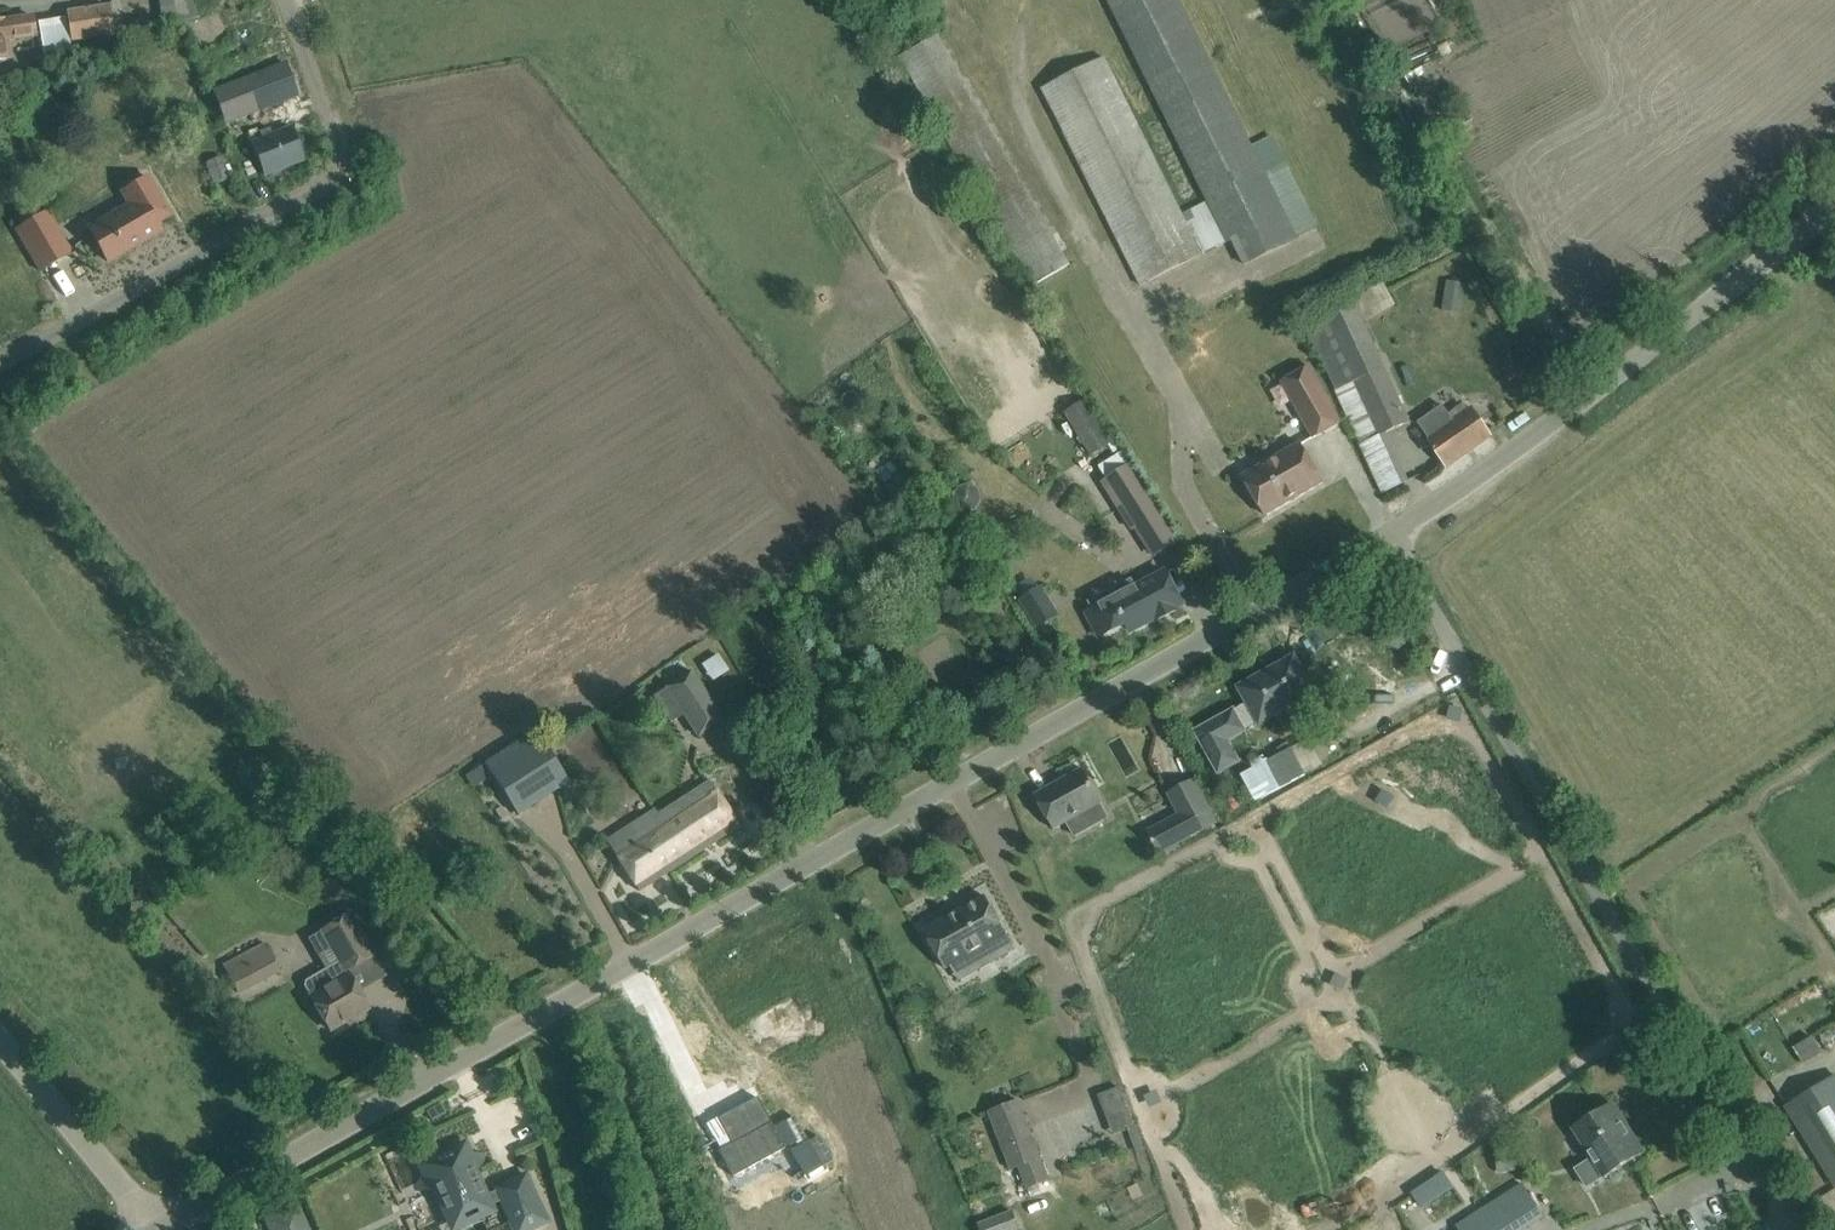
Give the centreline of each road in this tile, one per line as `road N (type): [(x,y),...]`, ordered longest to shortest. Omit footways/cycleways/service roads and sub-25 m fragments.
road 1 (unclassified): [(158,1229),(1388,536)]
road 2 (unclassified): [(1805,1229),(1388,536)]
road 3 (unclassified): [(0,364),(346,170),(288,0)]
road 4 (unclassified): [(1388,536),(1834,209)]
road 5 (unclassified): [(152,1229),(0,1044)]

